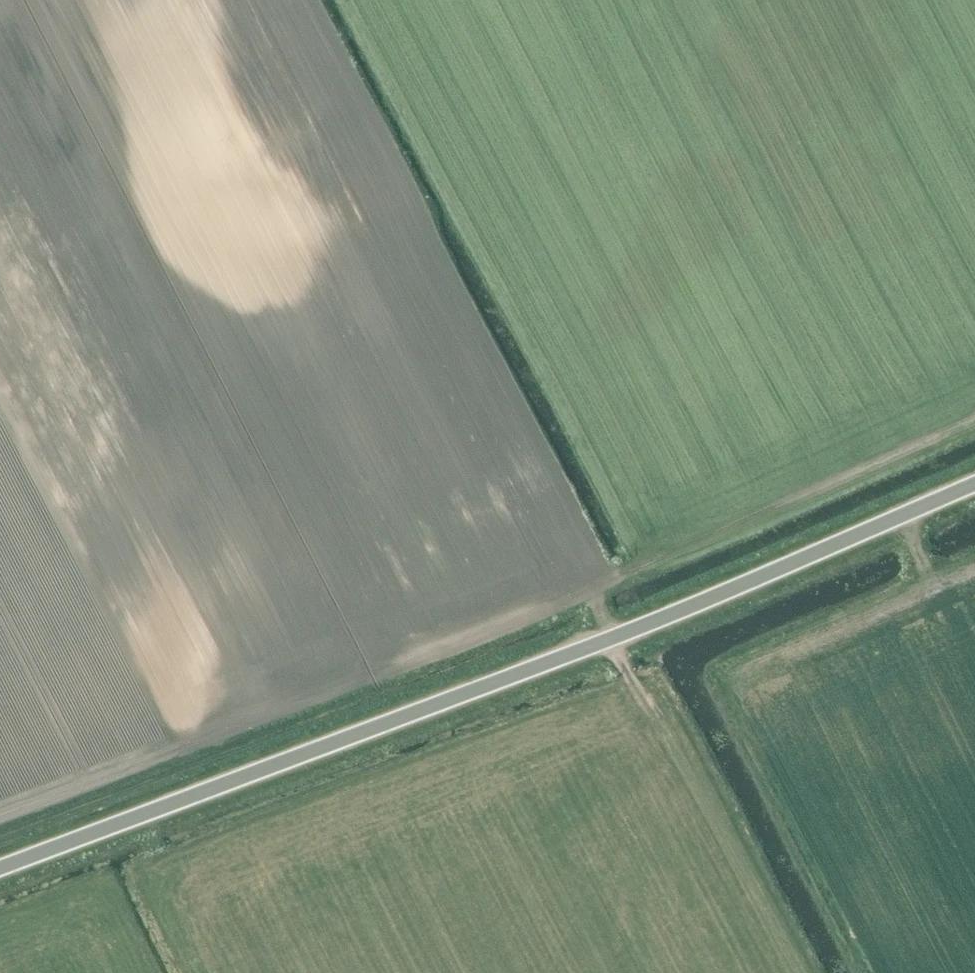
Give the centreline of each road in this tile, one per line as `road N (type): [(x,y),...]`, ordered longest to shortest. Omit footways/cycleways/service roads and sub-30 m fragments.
road 1 (tertiary): [(0,876),(974,482)]

